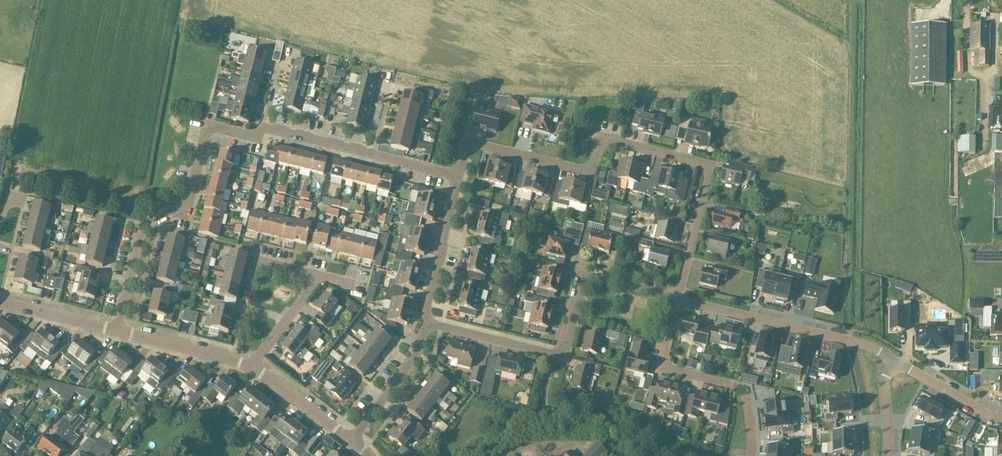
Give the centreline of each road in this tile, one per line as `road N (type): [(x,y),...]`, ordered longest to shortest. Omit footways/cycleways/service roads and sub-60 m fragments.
road 1 (residential): [(119,330),(145,220),(186,207),(216,123),(259,133),(267,125),(459,173)]
road 2 (residential): [(679,298),(706,182),(699,164),(603,141),(590,169),(581,171),(467,143),(459,173)]
road 3 (track): [(847,340),(852,0)]
road 4 (residential): [(425,321),(564,355),(584,274),(679,298)]
road 5 (residential): [(895,361),(872,347),(679,298)]
road 6 (residential): [(745,389),(661,368),(679,298)]
road 7 (residential): [(459,173),(425,321)]
road 8 (residential): [(351,440),(414,358),(425,321)]
road 9 (residential): [(252,367),(119,330)]
road 10 (residential): [(351,440),(252,367)]
road 11 (residential): [(119,330),(0,300)]
road 12 (residential): [(1001,417),(895,361)]

